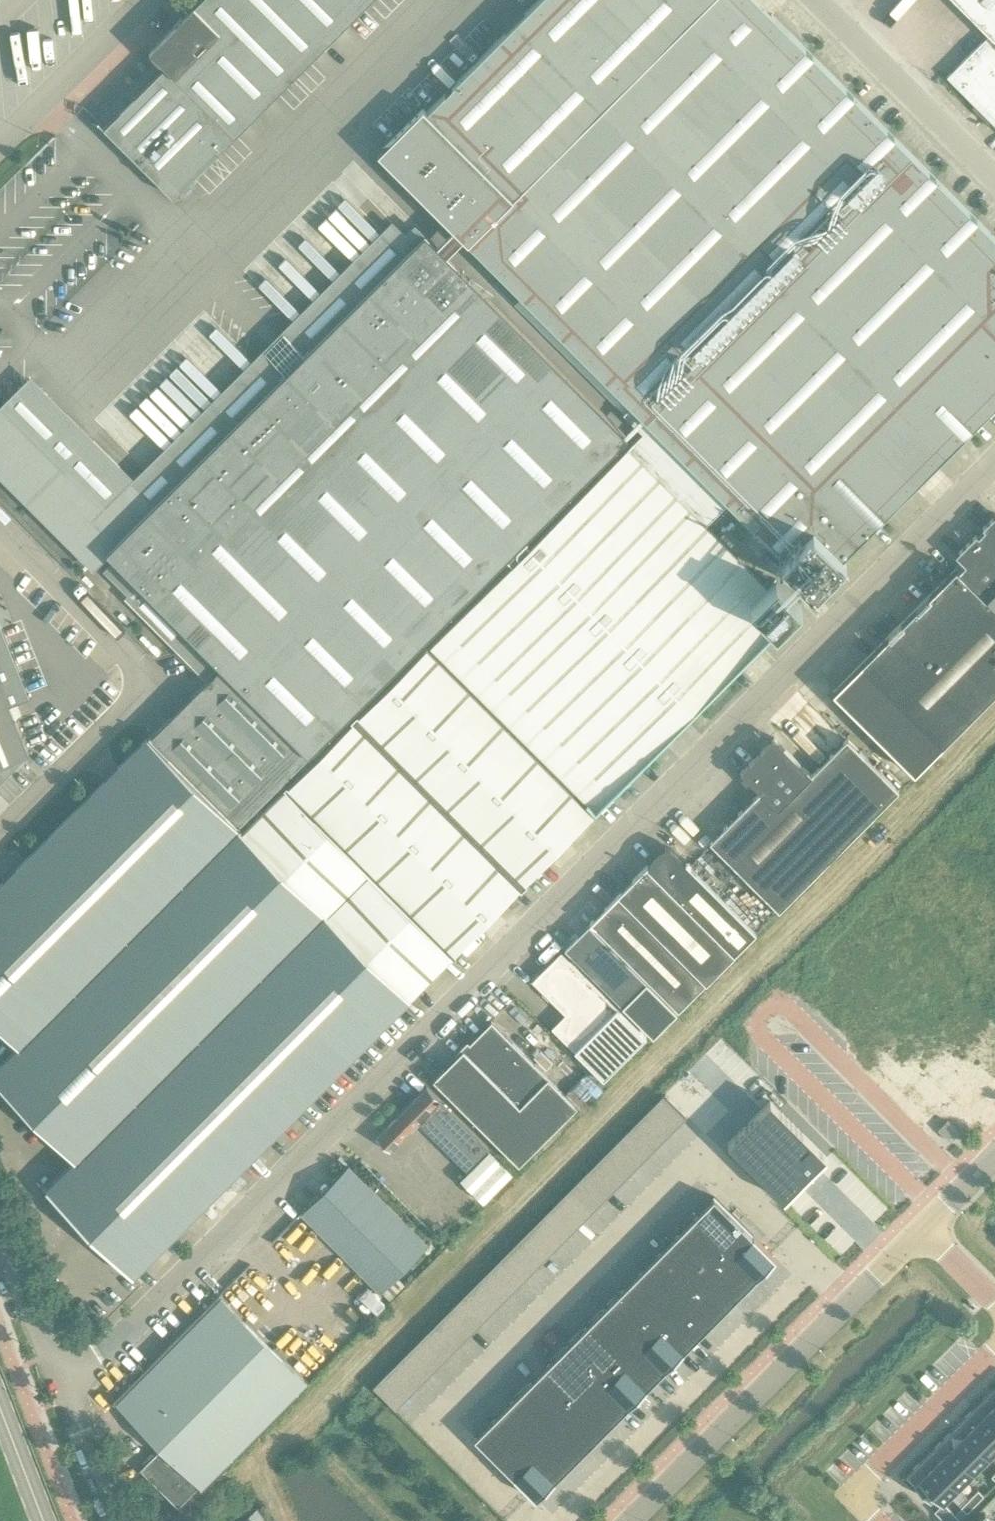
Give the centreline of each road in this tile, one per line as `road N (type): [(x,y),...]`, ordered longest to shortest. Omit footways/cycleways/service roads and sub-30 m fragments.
road 1 (unclassified): [(63,1380),(102,1354),(994,468)]
road 2 (unclassified): [(0,832),(127,713),(134,685),(123,656),(0,528)]
road 3 (tertiary): [(632,1520),(920,1233)]
road 4 (unclassified): [(994,178),(820,0)]
road 5 (residential): [(994,1346),(876,1469),(862,1494),(877,1520)]
road 6 (unclassified): [(0,146),(148,0)]
road 7 (unclassified): [(63,1380),(0,1229)]
road 8 (unclassified): [(116,1520),(63,1380)]
road 9 (secondary): [(44,1520),(0,1408)]

